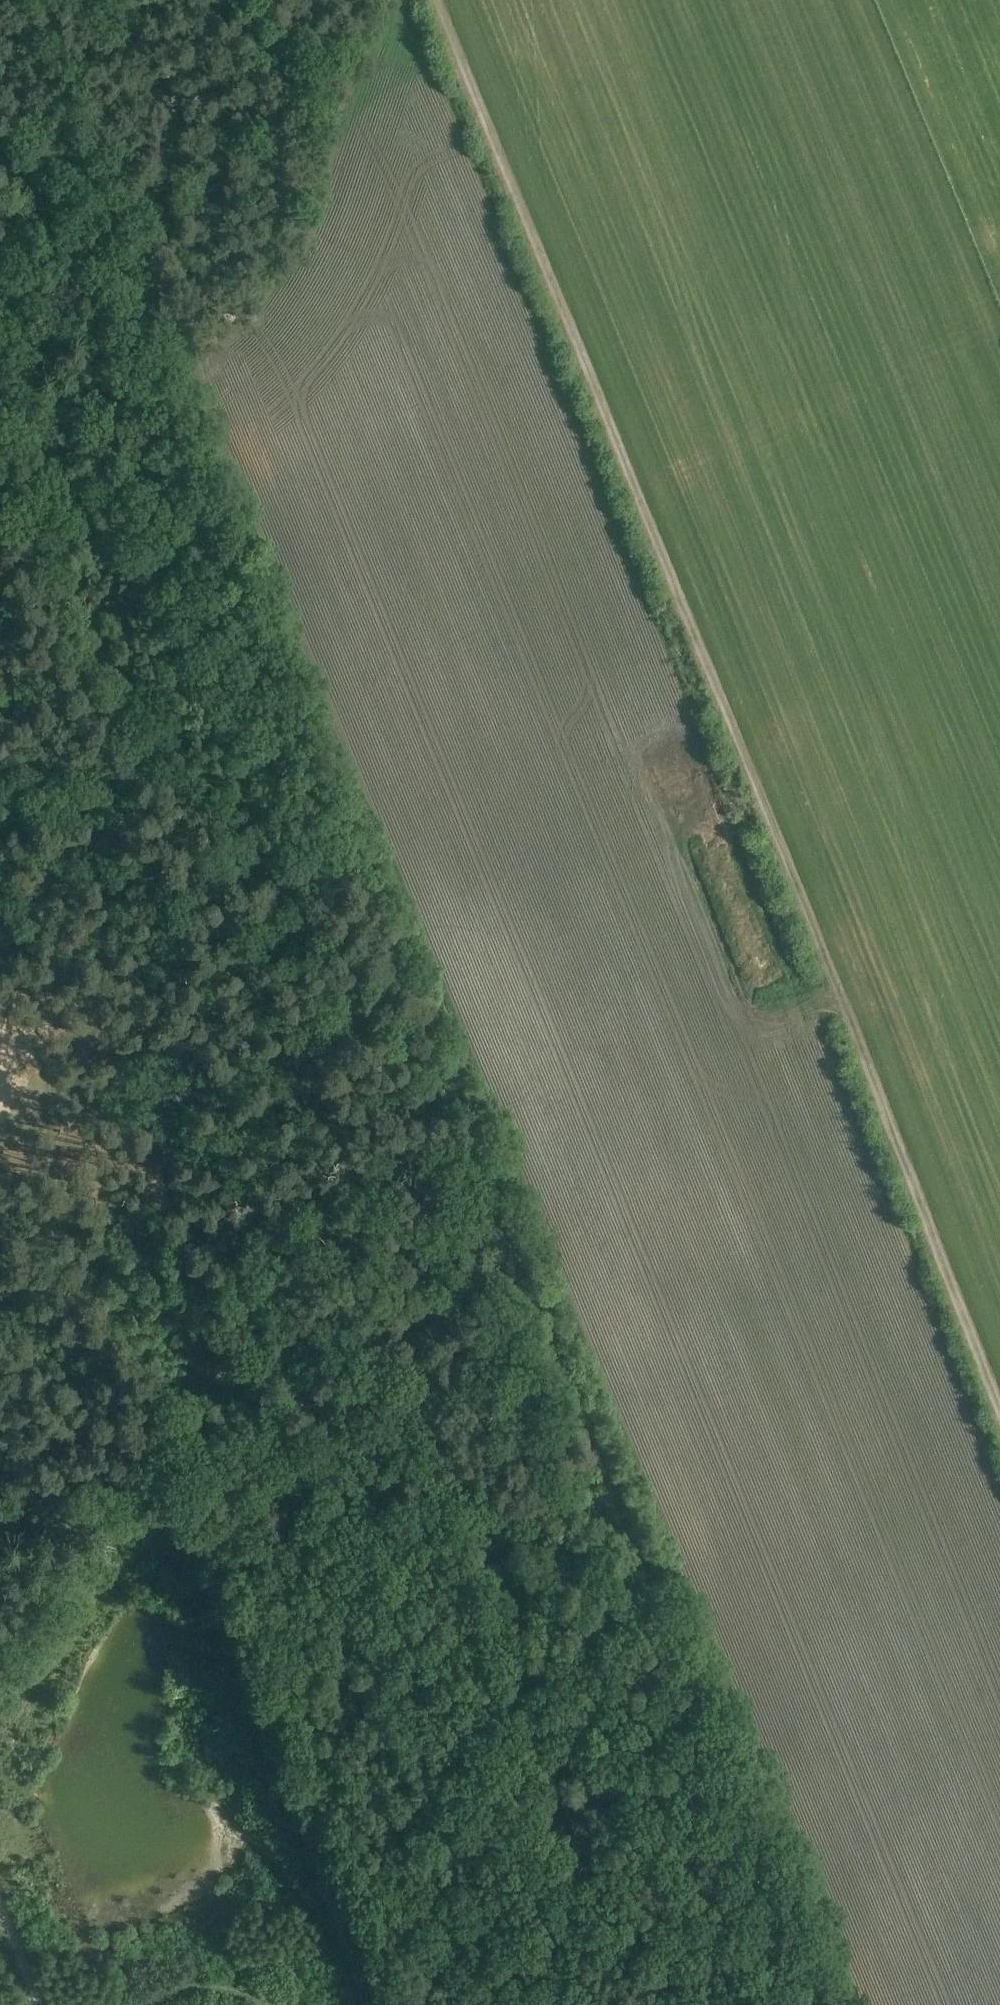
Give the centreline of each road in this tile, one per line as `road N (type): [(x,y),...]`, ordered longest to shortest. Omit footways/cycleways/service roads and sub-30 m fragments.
road 1 (track): [(439,0),(999,1424)]

